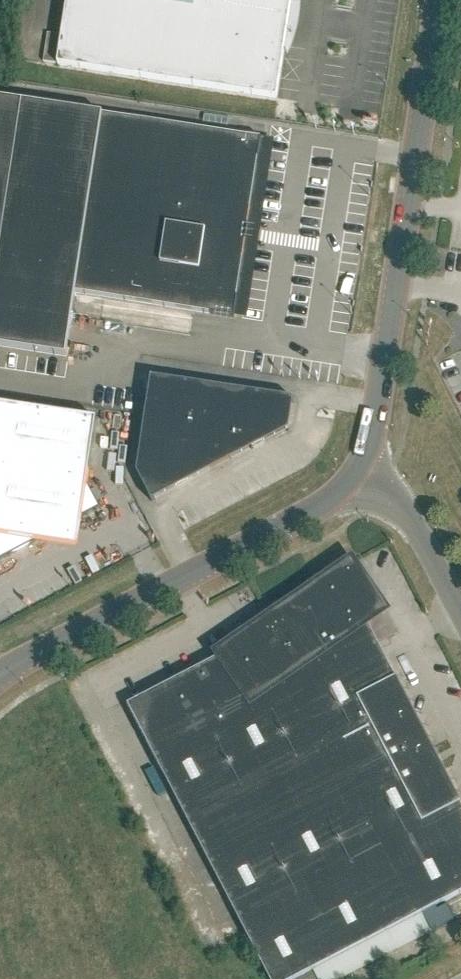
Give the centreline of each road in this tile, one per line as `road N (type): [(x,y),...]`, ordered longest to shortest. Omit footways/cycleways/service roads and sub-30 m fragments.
road 1 (unclassified): [(355,480),(378,425),(443,0)]
road 2 (unclassified): [(14,665),(322,510),(355,480)]
road 3 (unclassified): [(460,613),(401,507),(355,480)]

